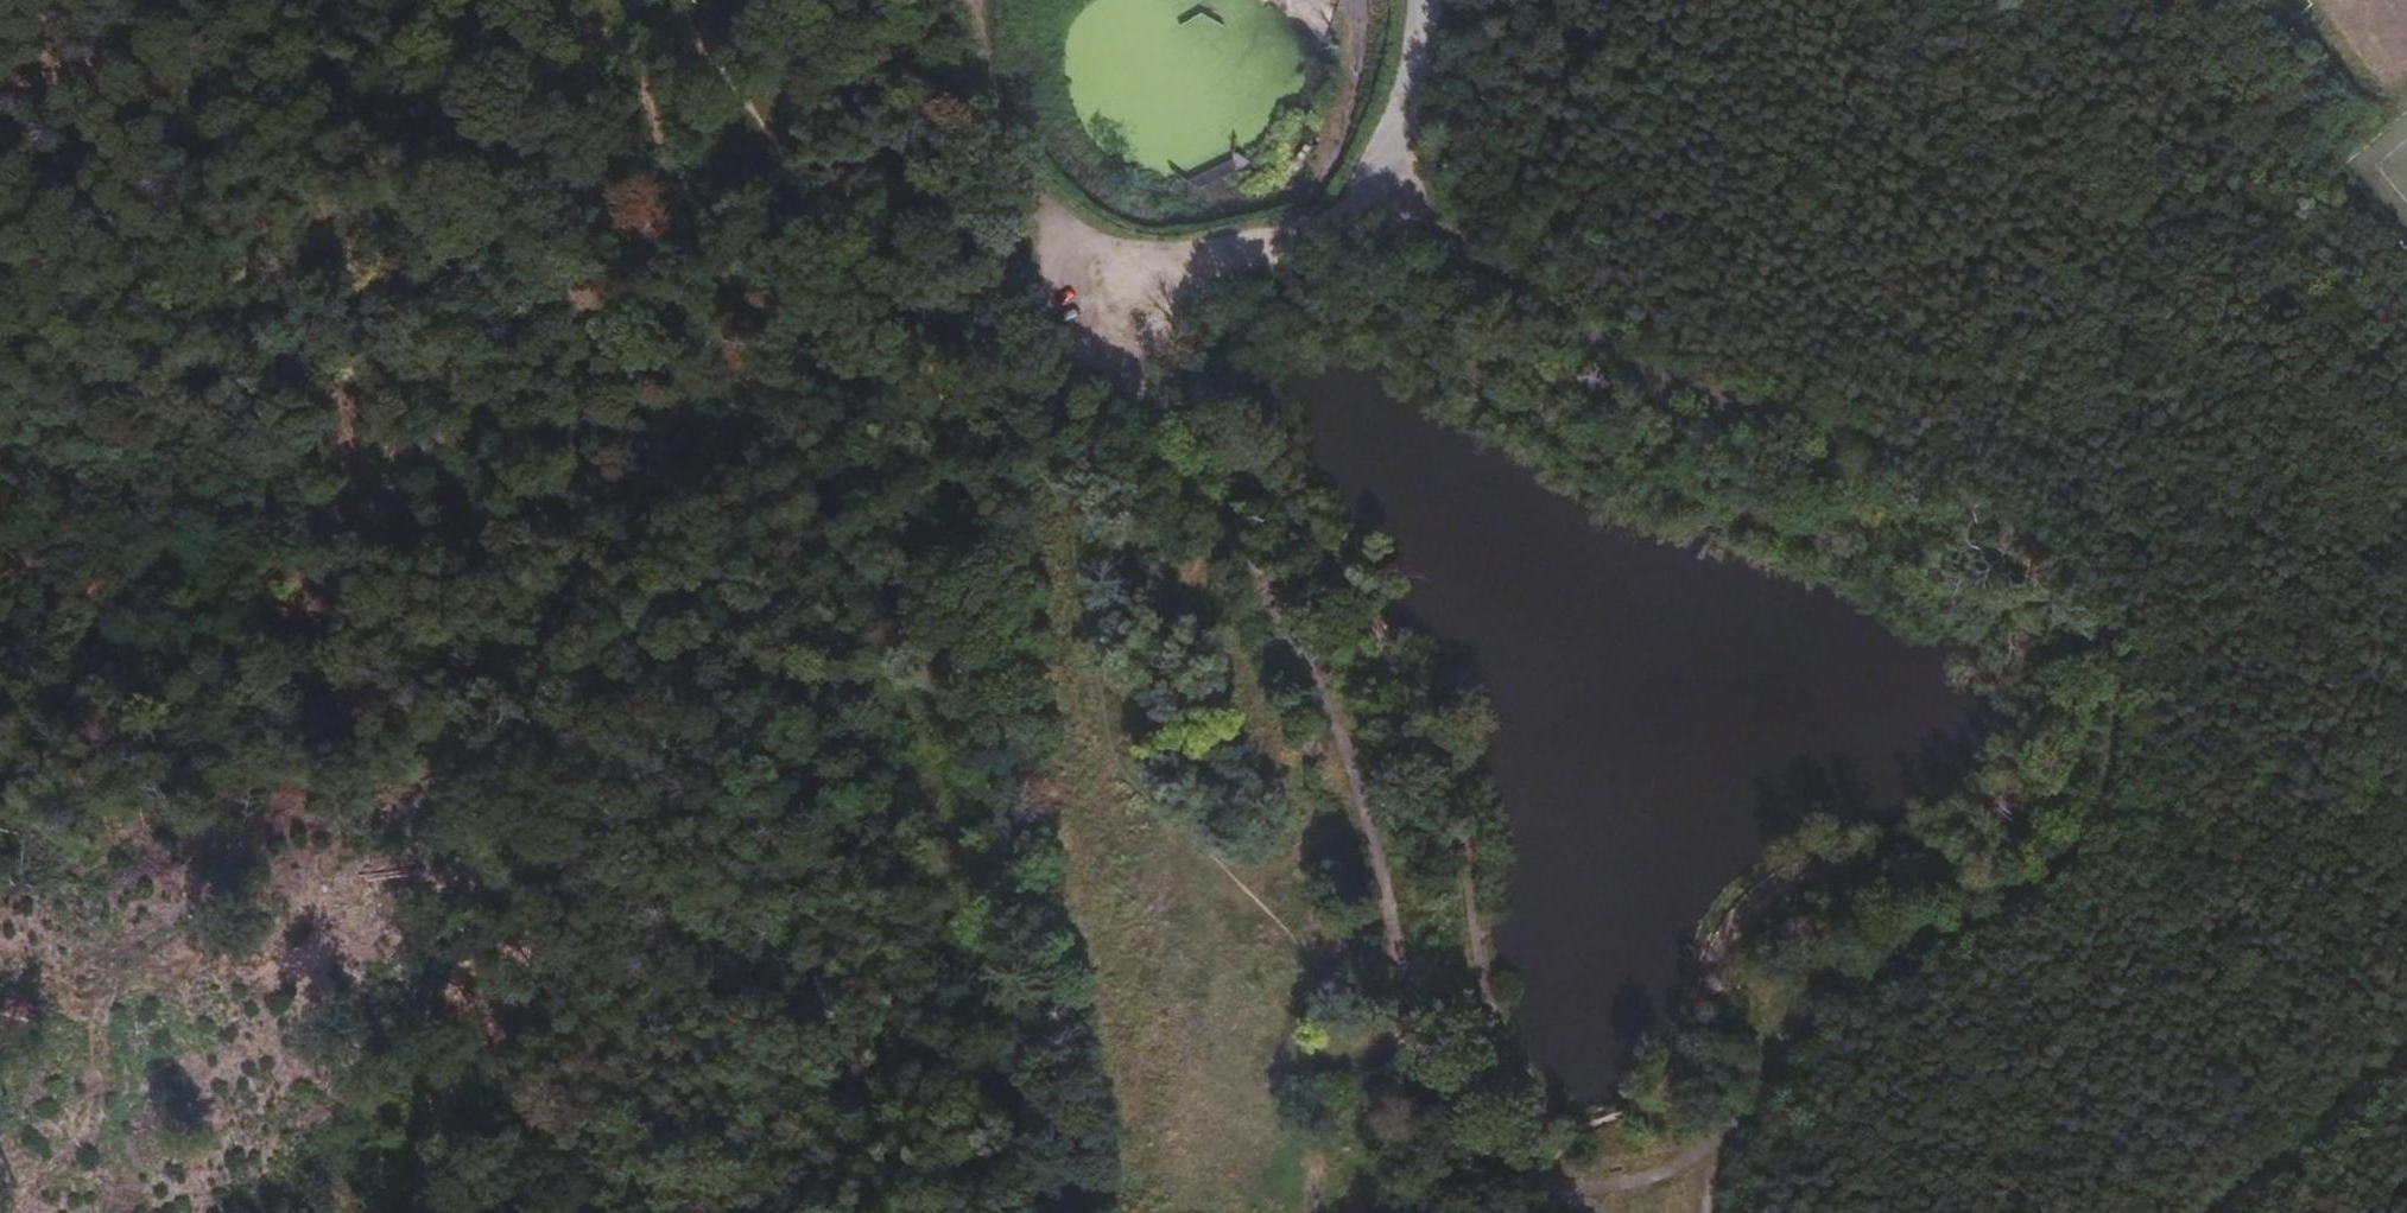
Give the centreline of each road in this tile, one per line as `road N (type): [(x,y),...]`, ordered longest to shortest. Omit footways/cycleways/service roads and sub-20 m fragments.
road 1 (track): [(1385,155),(1452,236),(1507,282),(1777,420),(1880,452),(2023,537),(2078,597),(2113,672),(2120,727),(2109,787),(2069,855),(2001,910),(1838,976),(1744,1118)]
road 2 (unclassified): [(978,0),(997,109),(1034,197),(1066,229),(1101,248),(1175,263),(1309,231),(1354,200),(1385,155),(1417,53),(1423,0)]
road 3 (track): [(2223,1212),(2406,1052)]
road 4 (track): [(1744,1118),(1679,1166),(1571,1191)]

